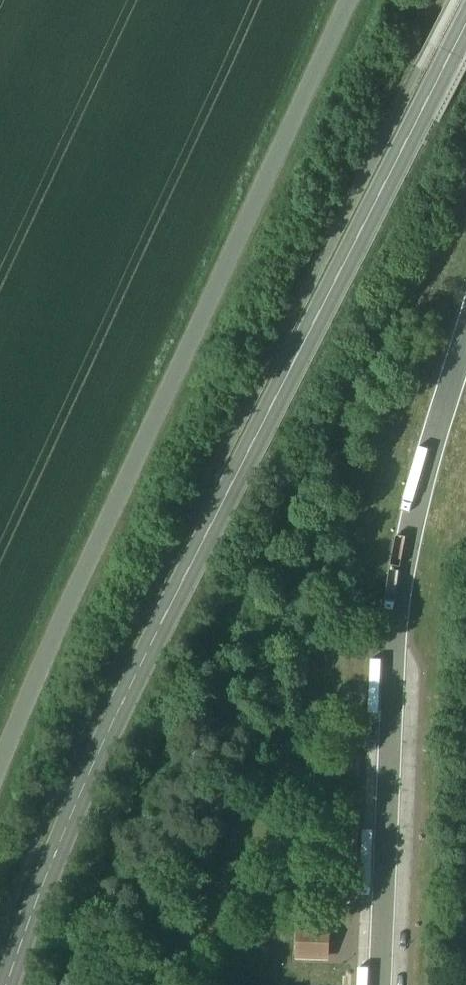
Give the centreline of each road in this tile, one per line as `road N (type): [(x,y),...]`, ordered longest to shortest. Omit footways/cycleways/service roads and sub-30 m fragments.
road 1 (tertiary): [(6,984),(107,734),(465,30)]
road 2 (unclassified): [(0,739),(89,521),(334,0)]

